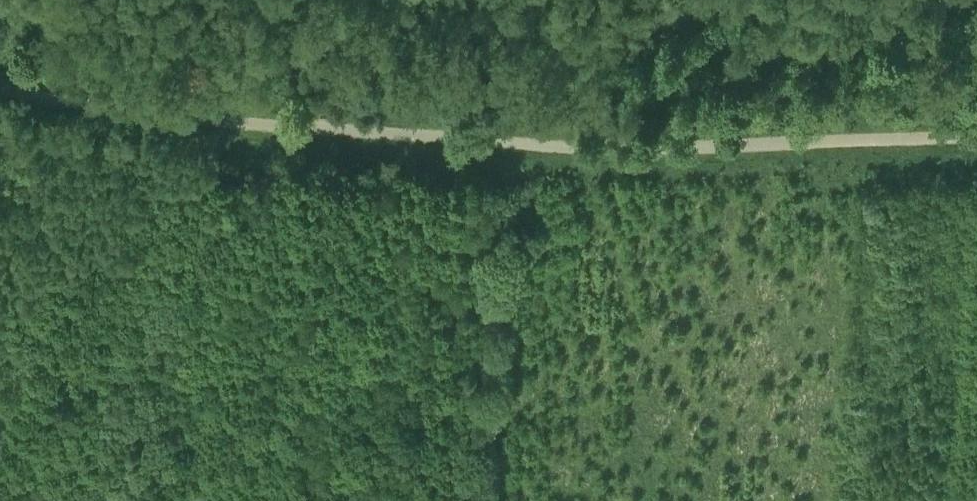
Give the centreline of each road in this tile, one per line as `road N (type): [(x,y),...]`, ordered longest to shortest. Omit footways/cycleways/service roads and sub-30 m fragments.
road 1 (track): [(0,89),(215,121),(643,148),(976,137)]

